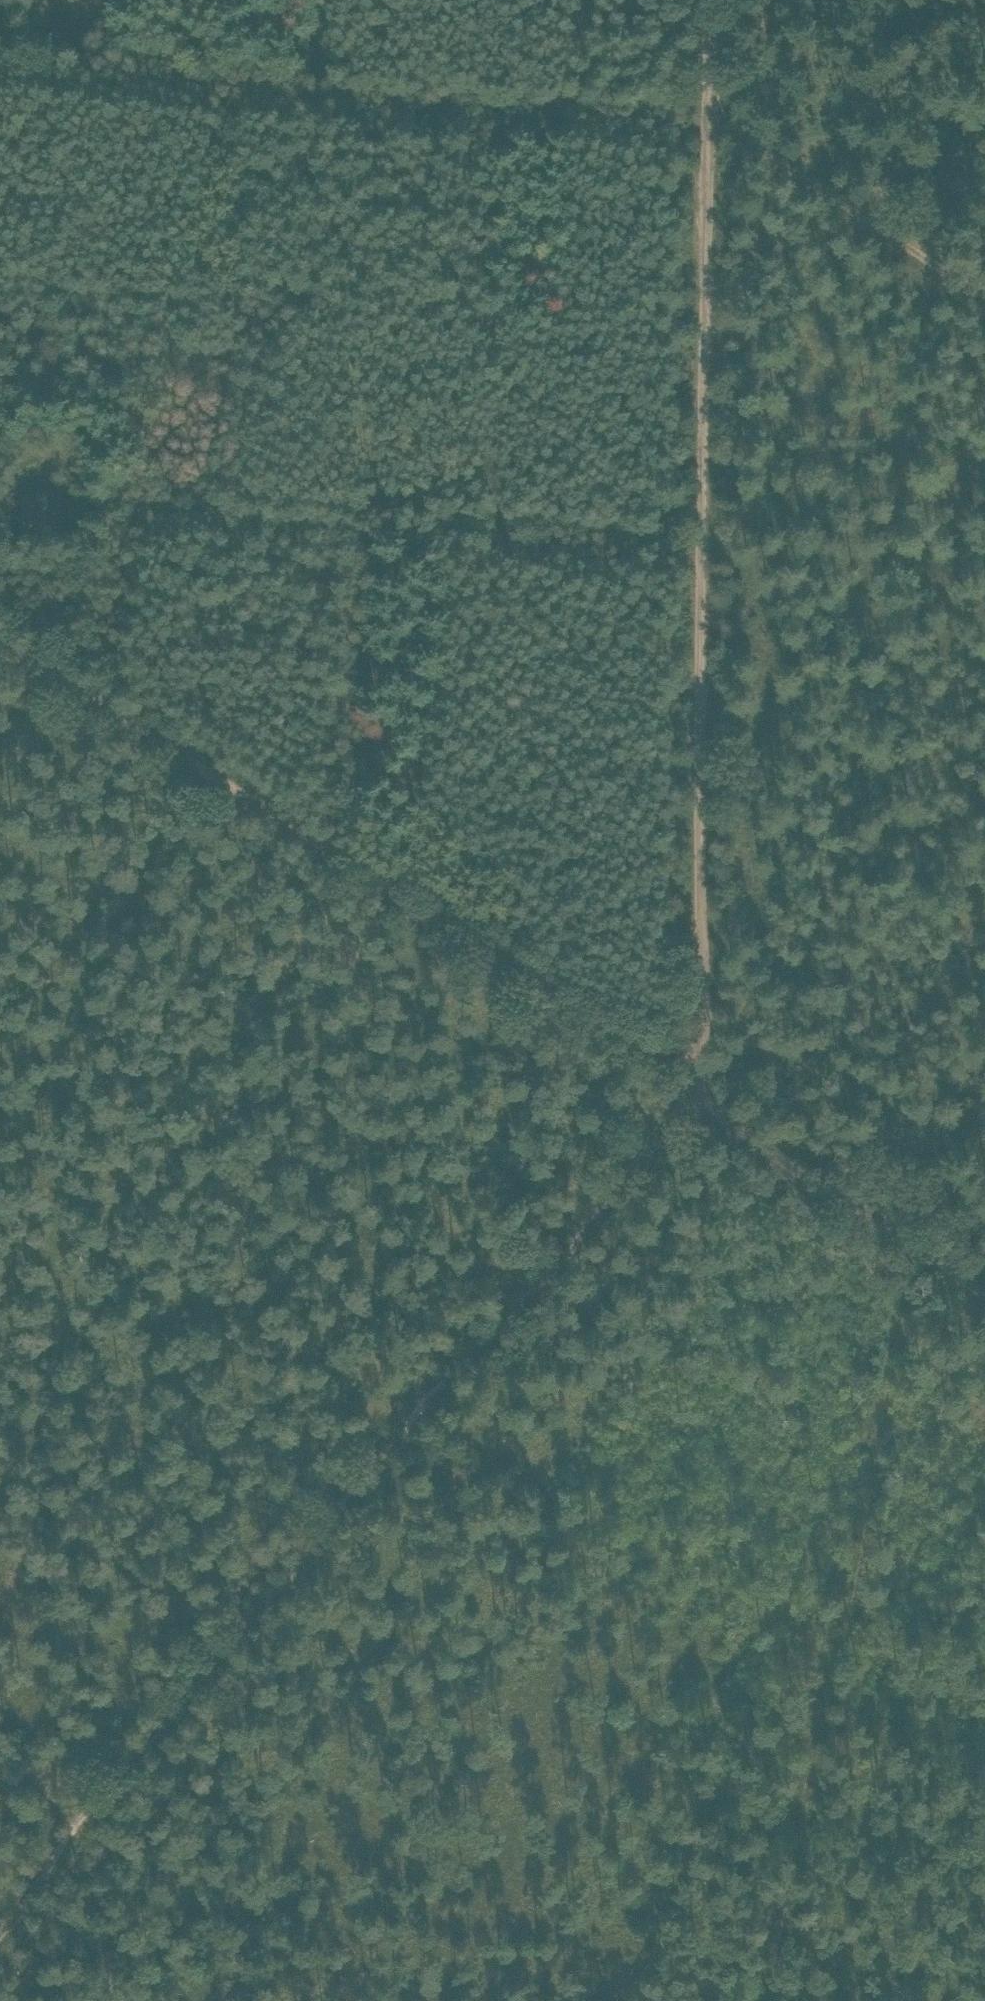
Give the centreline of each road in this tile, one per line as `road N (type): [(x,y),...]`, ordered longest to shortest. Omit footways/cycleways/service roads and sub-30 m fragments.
road 1 (track): [(693,1094),(0,1918)]
road 2 (track): [(707,115),(693,1094)]
road 3 (track): [(0,646),(693,1094)]
road 4 (track): [(984,302),(707,115),(709,0)]
road 5 (track): [(693,1094),(984,1289)]
road 6 (track): [(984,136),(913,257)]

